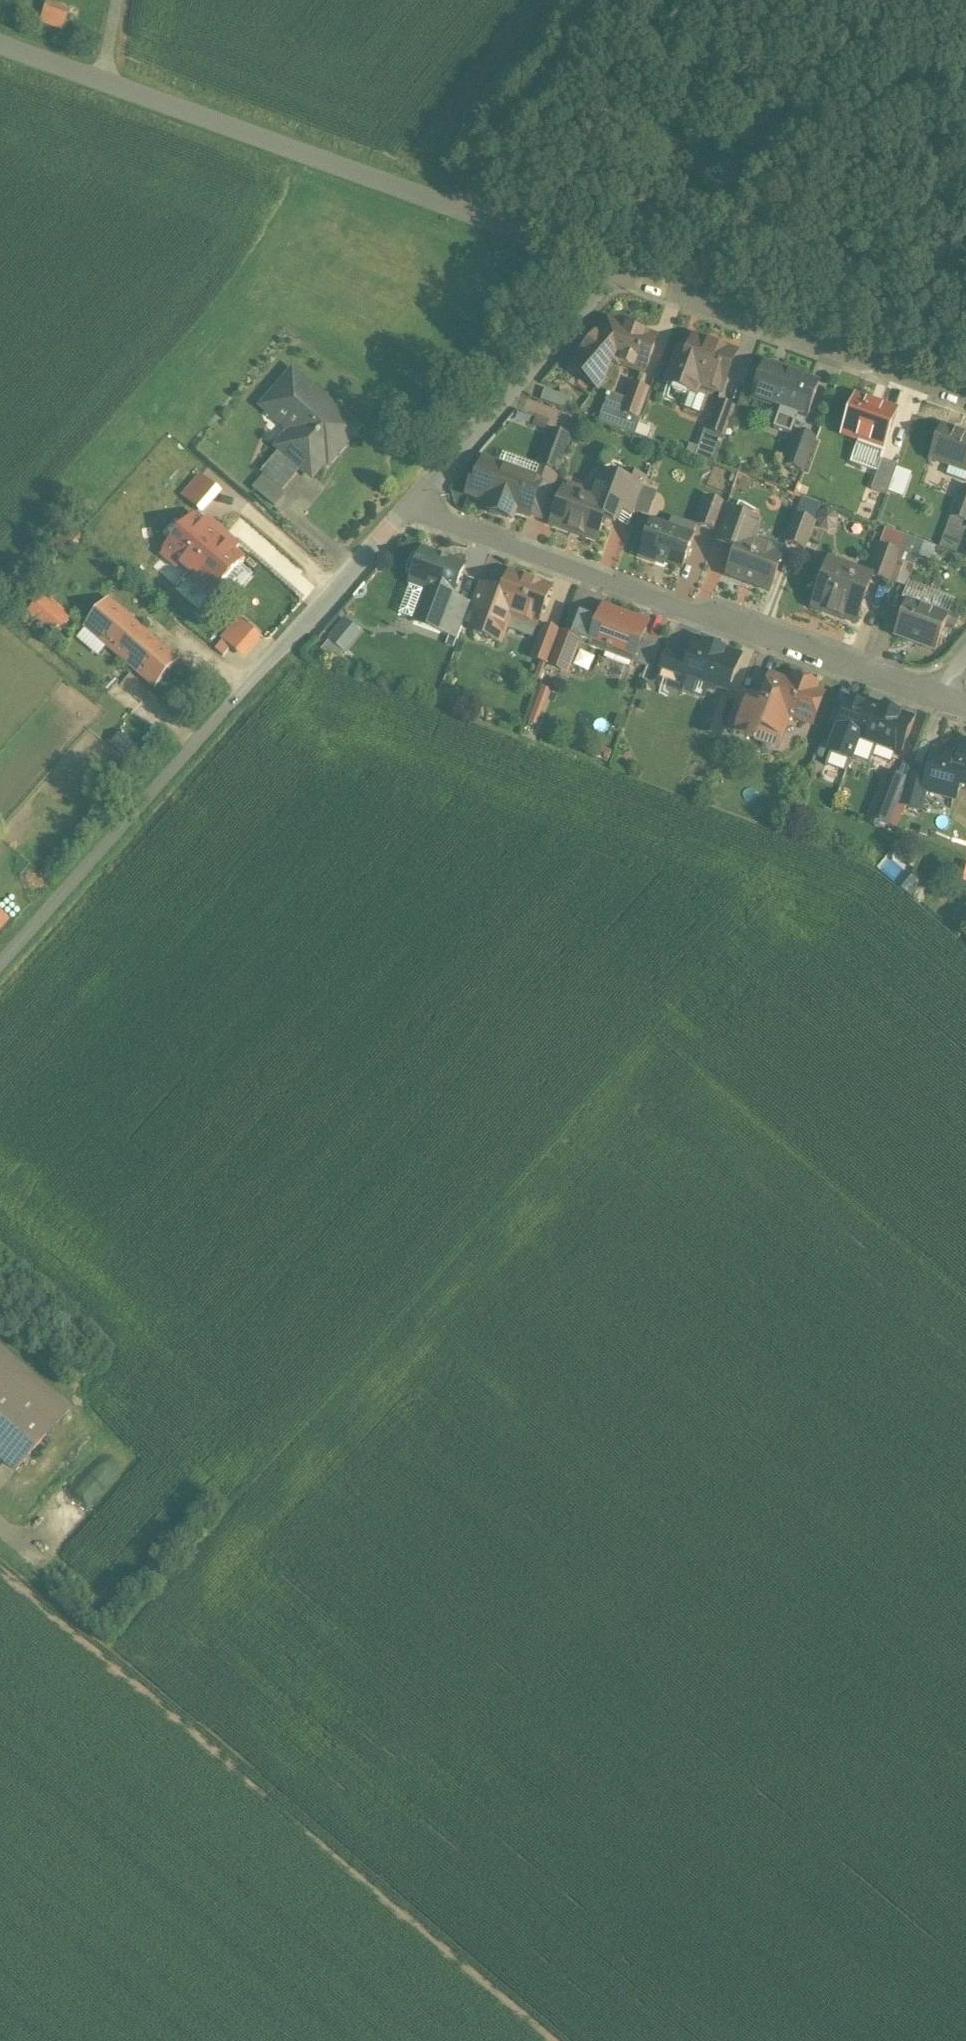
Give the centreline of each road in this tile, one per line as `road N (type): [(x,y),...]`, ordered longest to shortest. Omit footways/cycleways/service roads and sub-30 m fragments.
road 1 (unclassified): [(616,272),(0,50)]
road 2 (unclassified): [(0,975),(411,513)]
road 3 (residential): [(411,513),(938,695)]
road 4 (unclassified): [(965,398),(616,272)]
road 5 (unclassified): [(616,272),(411,513)]

